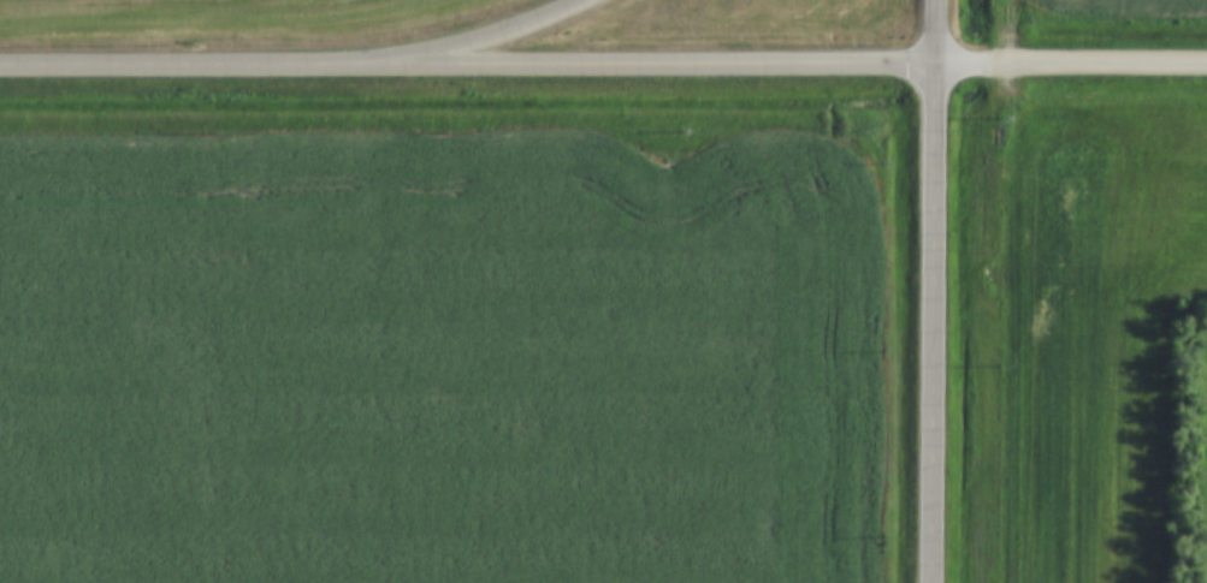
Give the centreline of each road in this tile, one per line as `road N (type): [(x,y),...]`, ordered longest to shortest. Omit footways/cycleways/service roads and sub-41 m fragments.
road 1 (tertiary): [(356,71),(940,66)]
road 2 (tertiary): [(938,582),(940,0)]
road 3 (tertiary): [(356,71),(0,71)]
road 4 (tertiary): [(940,66),(1206,67)]
road 5 (tertiary): [(596,0),(461,53),(356,71)]

